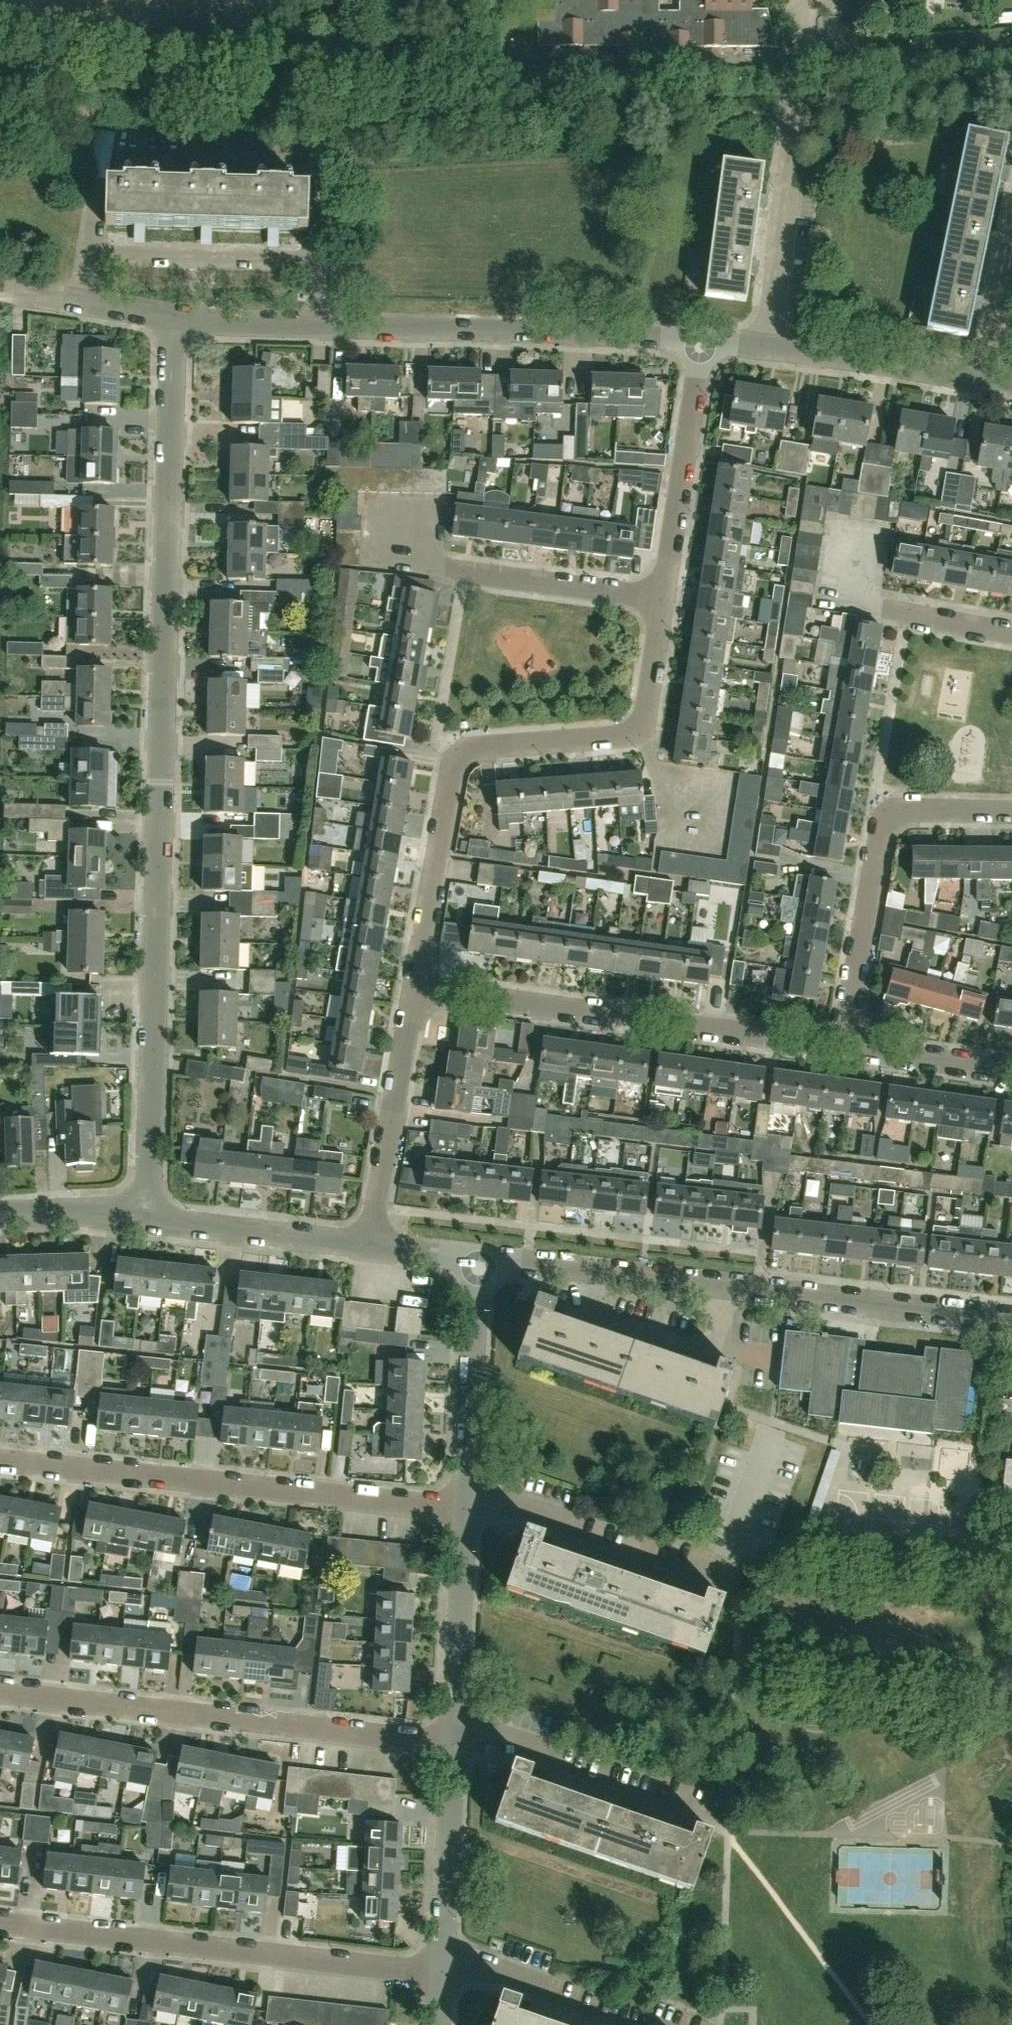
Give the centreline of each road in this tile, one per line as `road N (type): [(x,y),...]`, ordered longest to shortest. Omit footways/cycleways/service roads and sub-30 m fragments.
road 1 (residential): [(146,1217),(175,321)]
road 2 (residential): [(1011,1319),(480,1256)]
road 3 (residential): [(463,1511),(0,1460)]
road 4 (residential): [(452,1746),(0,1695)]
road 5 (residential): [(440,1976),(0,1926)]
road 6 (residential): [(830,1030),(412,971)]
road 7 (residential): [(412,971),(443,766),(457,739),(639,718)]
road 8 (residential): [(322,258),(325,165),(99,158),(86,251)]
road 9 (residential): [(702,346),(318,326)]
road 10 (residential): [(830,1030),(885,794),(1011,798)]
road 11 (residential): [(765,348),(793,124),(798,0)]
road 12 (residential): [(725,1812),(453,1720)]
road 13 (residential): [(666,575),(389,543)]
road 14 (residential): [(371,1243),(412,971)]
road 15 (residential): [(717,1567),(464,1487)]
road 16 (residential): [(322,258),(86,251)]
road 17 (residential): [(666,575),(702,346)]
road 18 (residential): [(464,1487),(480,1256)]
road 19 (residential): [(371,1243),(146,1217)]
road 20 (residential): [(984,378),(765,348)]
road 21 (residential): [(649,2024),(440,1954)]
road 22 (residential): [(1011,622),(854,591),(850,531)]
road 23 (residential): [(453,1720),(463,1511)]
road 24 (residential): [(440,1954),(452,1746)]
road 25 (residential): [(1011,1063),(830,1030)]
road 26 (residential): [(984,378),(1011,234)]
road 27 (residential): [(0,1213),(146,1217)]
road 28 (residential): [(639,718),(666,575)]
road 29 (residential): [(318,326),(175,321)]
road 30 (residential): [(639,718),(654,766),(699,828)]

